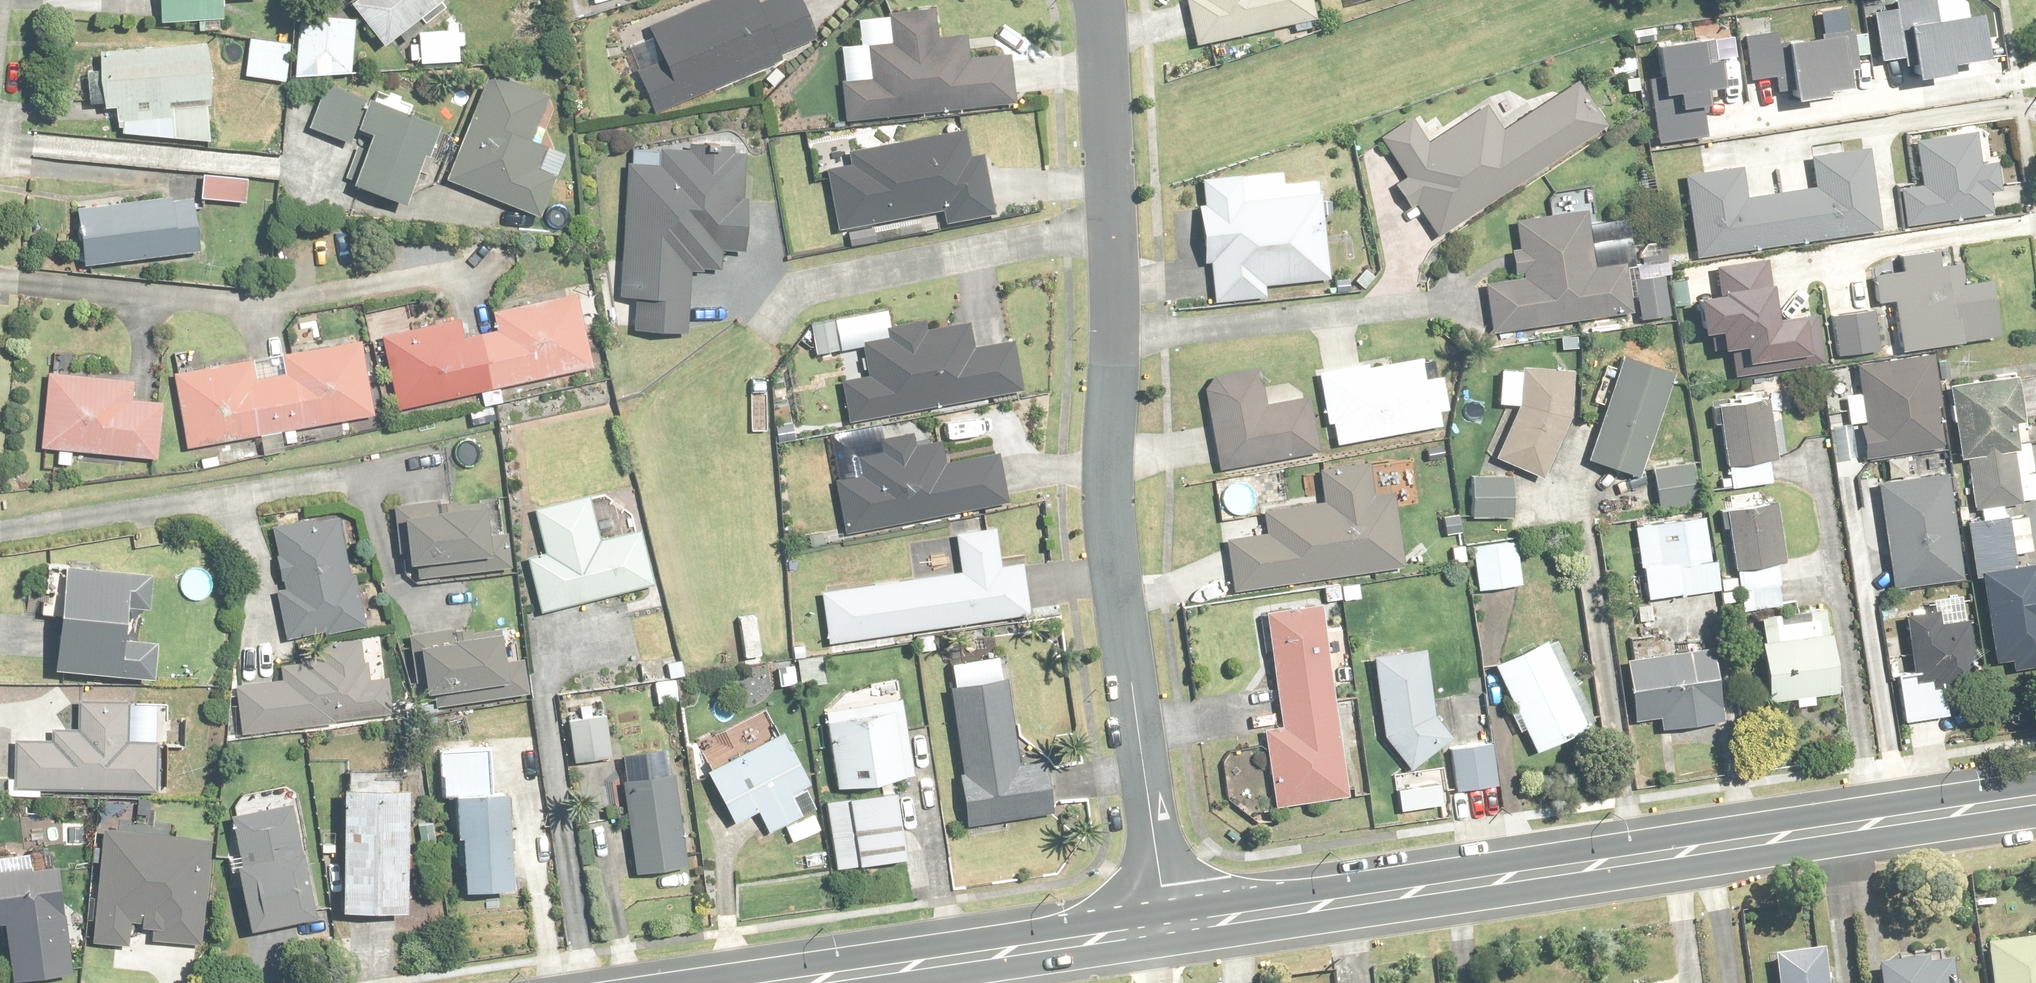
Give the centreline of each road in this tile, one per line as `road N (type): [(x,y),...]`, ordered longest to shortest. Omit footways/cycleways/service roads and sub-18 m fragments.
road 1 (residential): [(1100,0),(1118,233),(1120,570),(1167,926)]
road 2 (tertiary): [(1167,926),(2035,799)]
road 3 (tertiary): [(816,982),(1167,926)]

